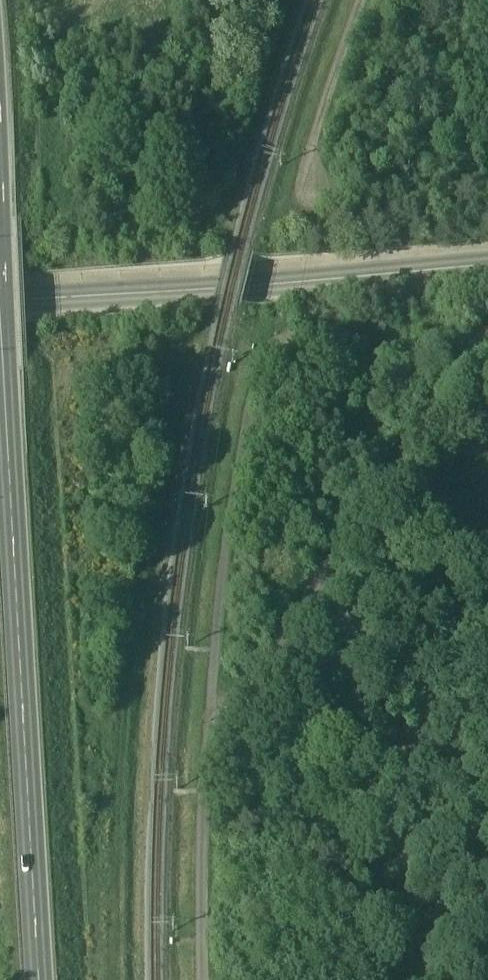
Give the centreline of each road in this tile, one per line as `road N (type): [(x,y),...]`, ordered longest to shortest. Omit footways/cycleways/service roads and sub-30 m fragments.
road 1 (primary): [(40,979),(0,336)]
road 2 (tertiary): [(0,299),(487,263)]
road 3 (track): [(271,355),(218,627),(210,748)]
road 4 (track): [(371,0),(308,192)]

